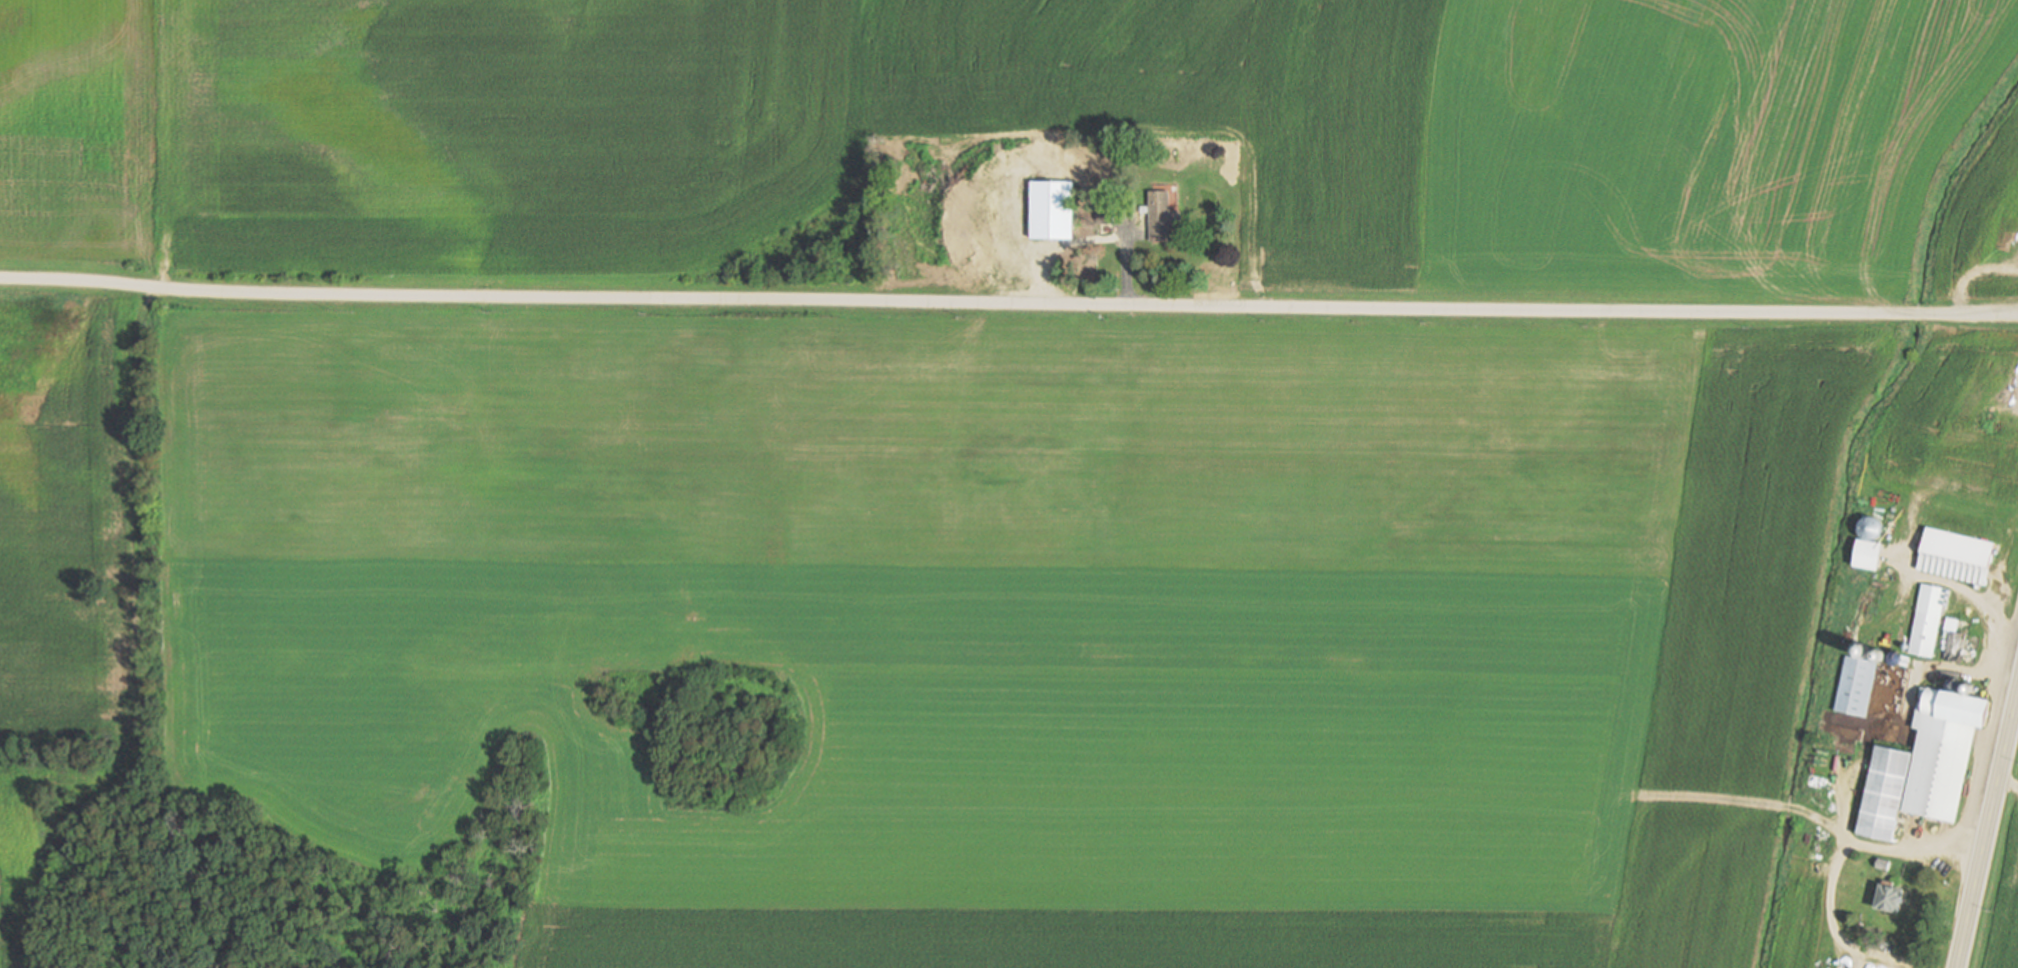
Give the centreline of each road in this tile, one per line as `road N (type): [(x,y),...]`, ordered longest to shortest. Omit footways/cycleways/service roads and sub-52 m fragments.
road 1 (residential): [(2017,315),(365,296),(0,279)]
road 2 (primary): [(1957,967),(2017,695)]

